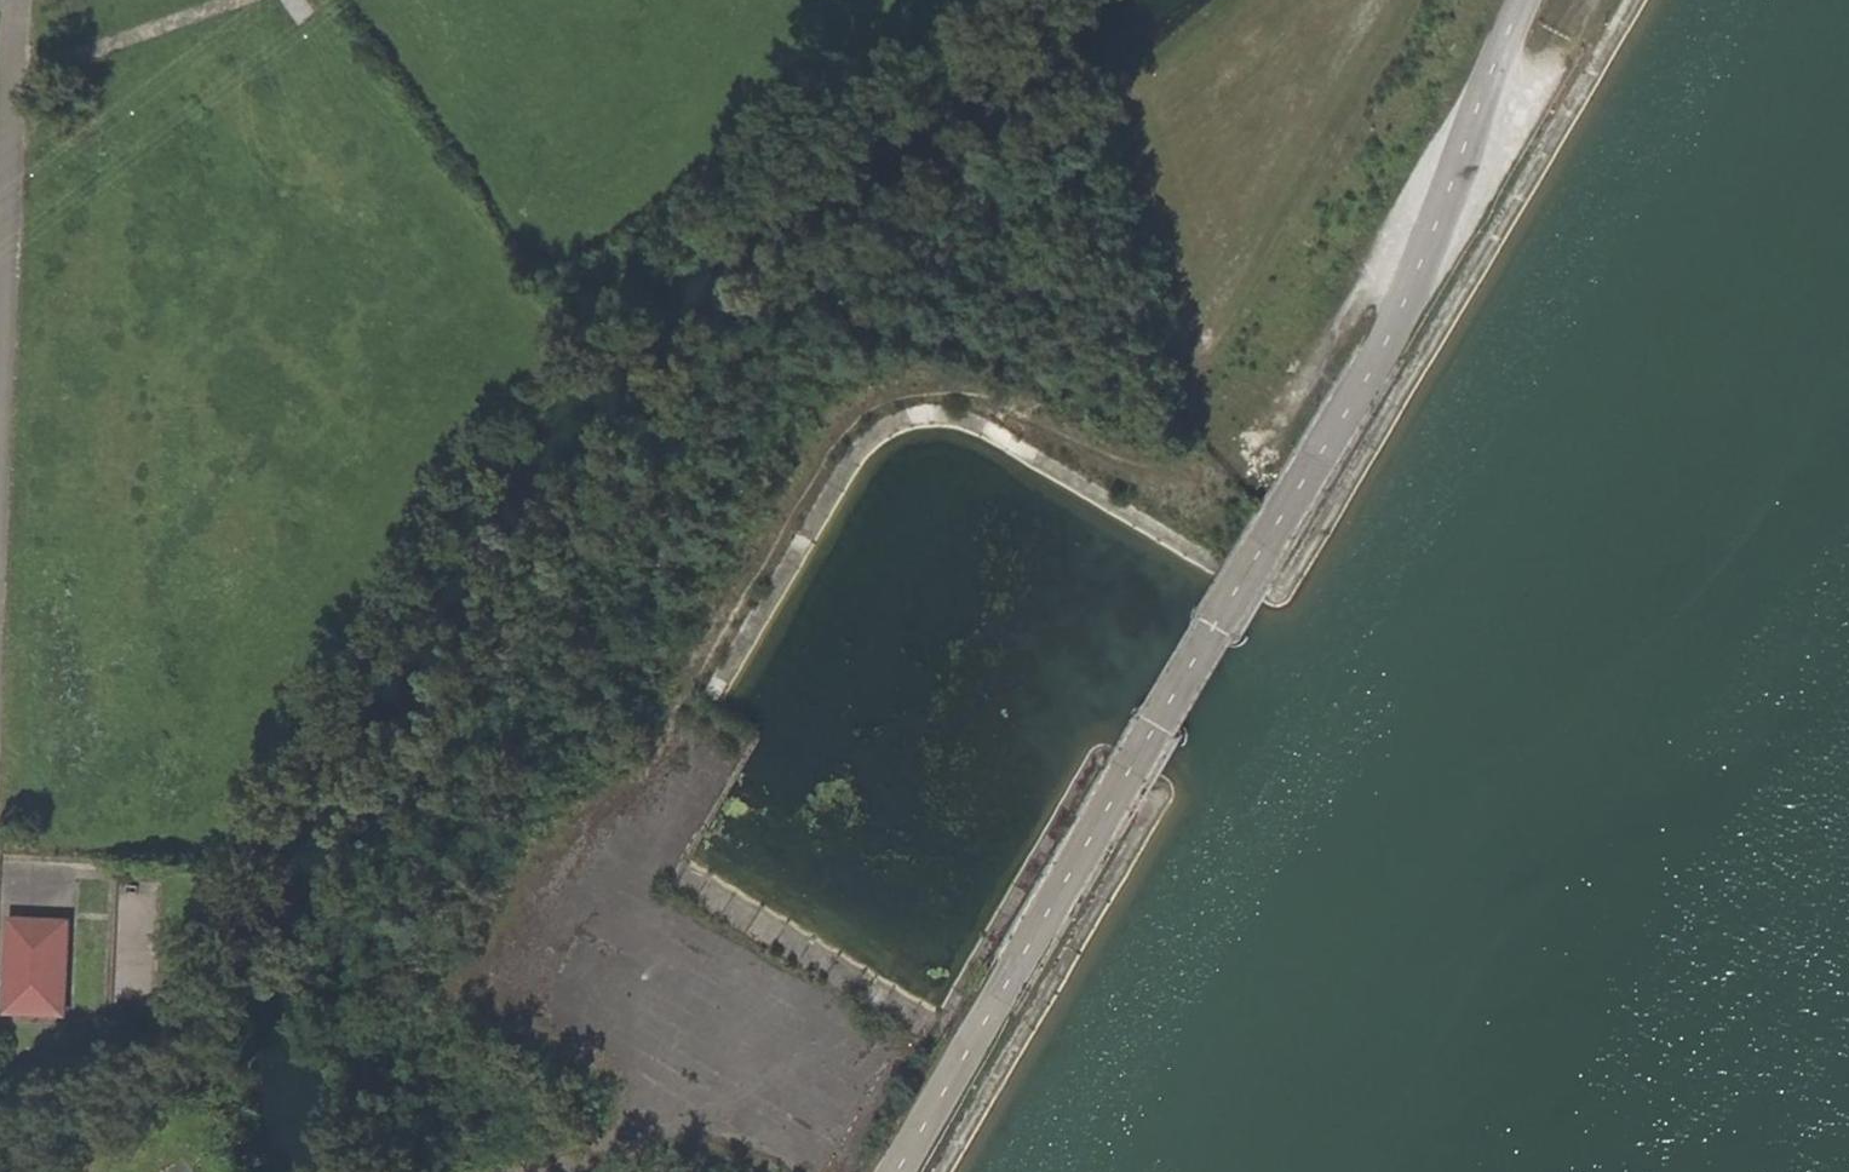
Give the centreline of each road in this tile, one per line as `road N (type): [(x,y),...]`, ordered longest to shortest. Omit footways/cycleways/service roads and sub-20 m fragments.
road 1 (tertiary): [(1532,0),(1401,310),(1253,580),(889,1171)]
road 2 (track): [(1462,156),(1560,66),(1599,0)]

